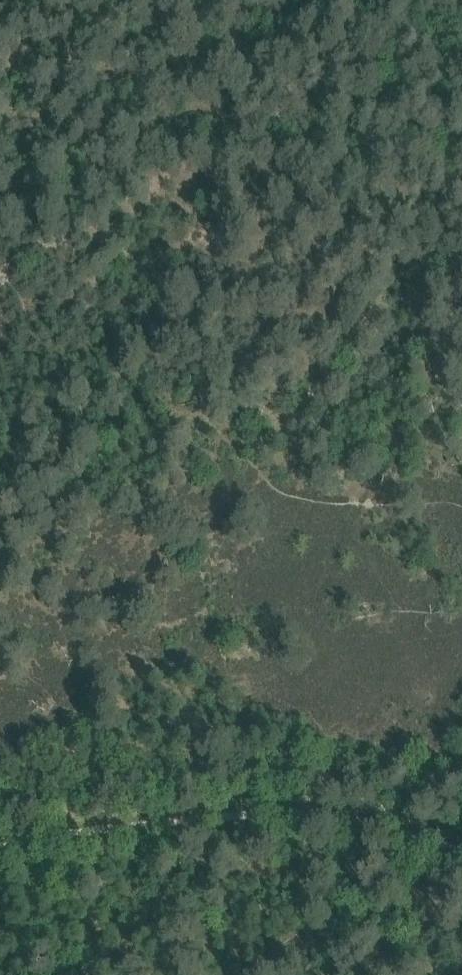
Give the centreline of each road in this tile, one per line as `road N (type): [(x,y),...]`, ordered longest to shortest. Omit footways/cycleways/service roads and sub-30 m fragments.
road 1 (track): [(0,841),(322,808),(410,828),(461,850)]

